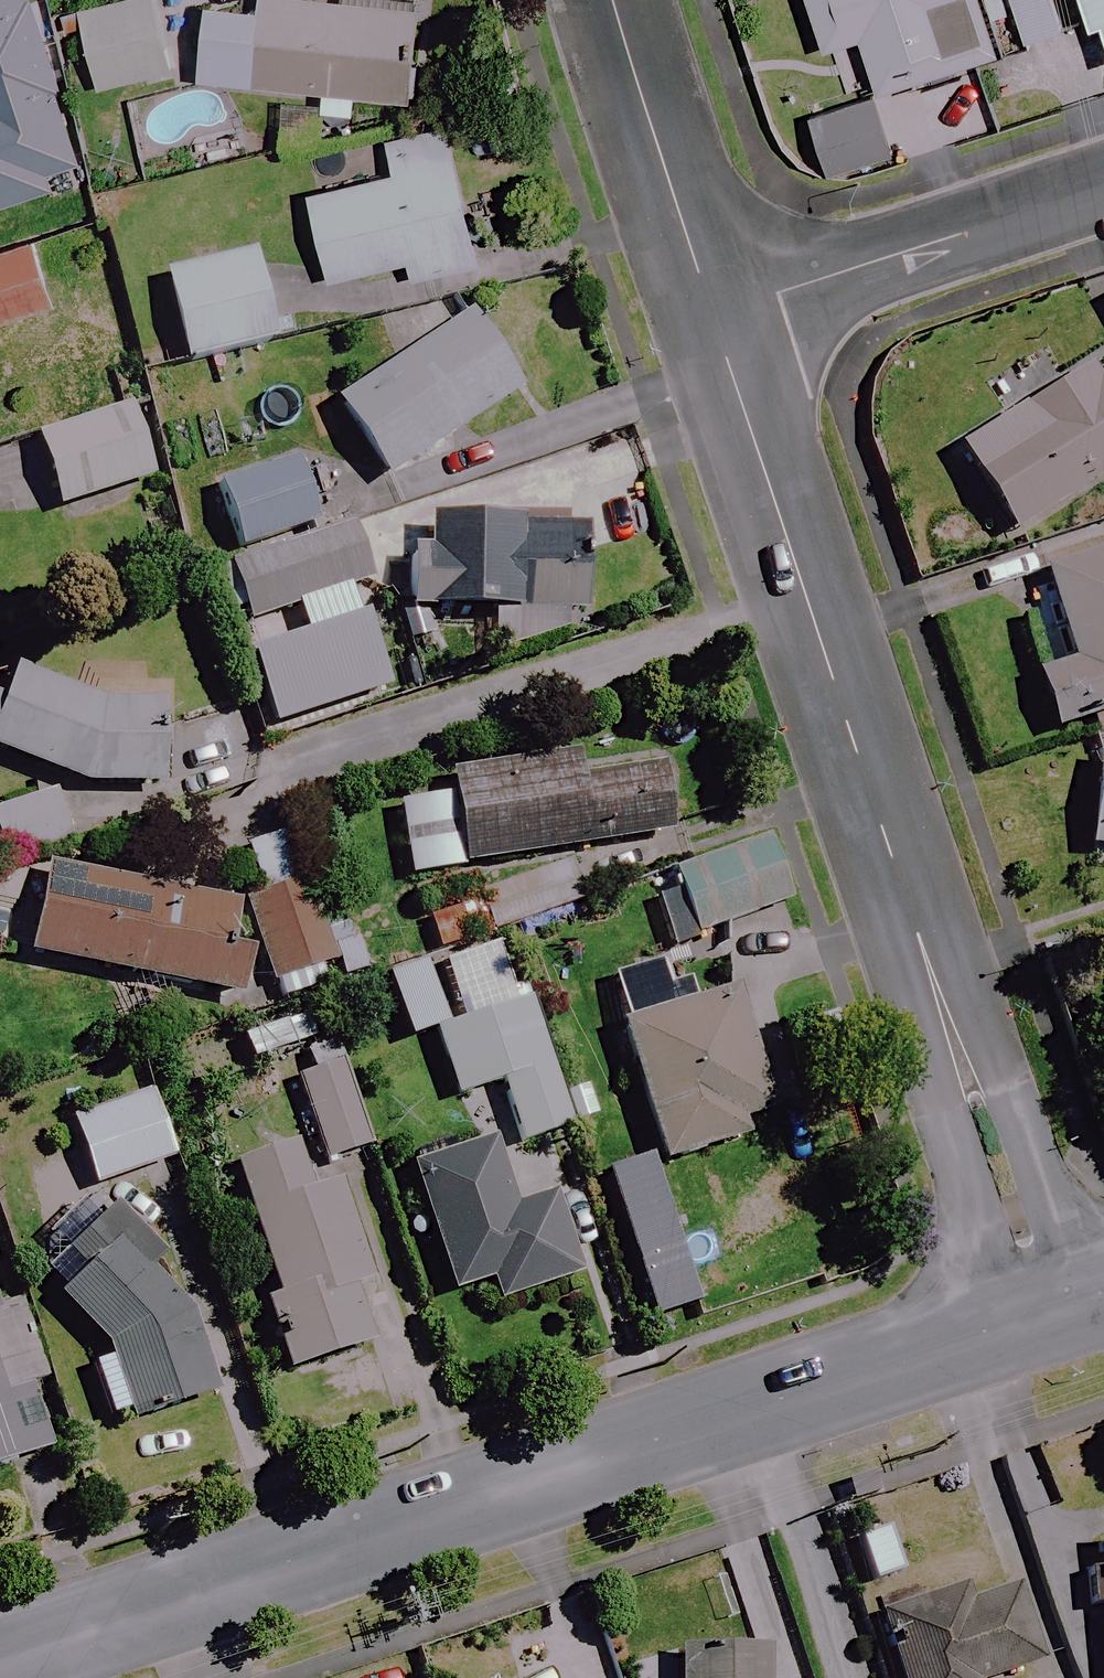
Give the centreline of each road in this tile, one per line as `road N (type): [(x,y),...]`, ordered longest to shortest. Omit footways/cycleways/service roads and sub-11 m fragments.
road 1 (tertiary): [(0,1658),(1040,1310)]
road 2 (residential): [(712,314),(1040,1310)]
road 3 (residential): [(712,314),(1103,184)]
road 4 (residential): [(617,0),(712,314)]

